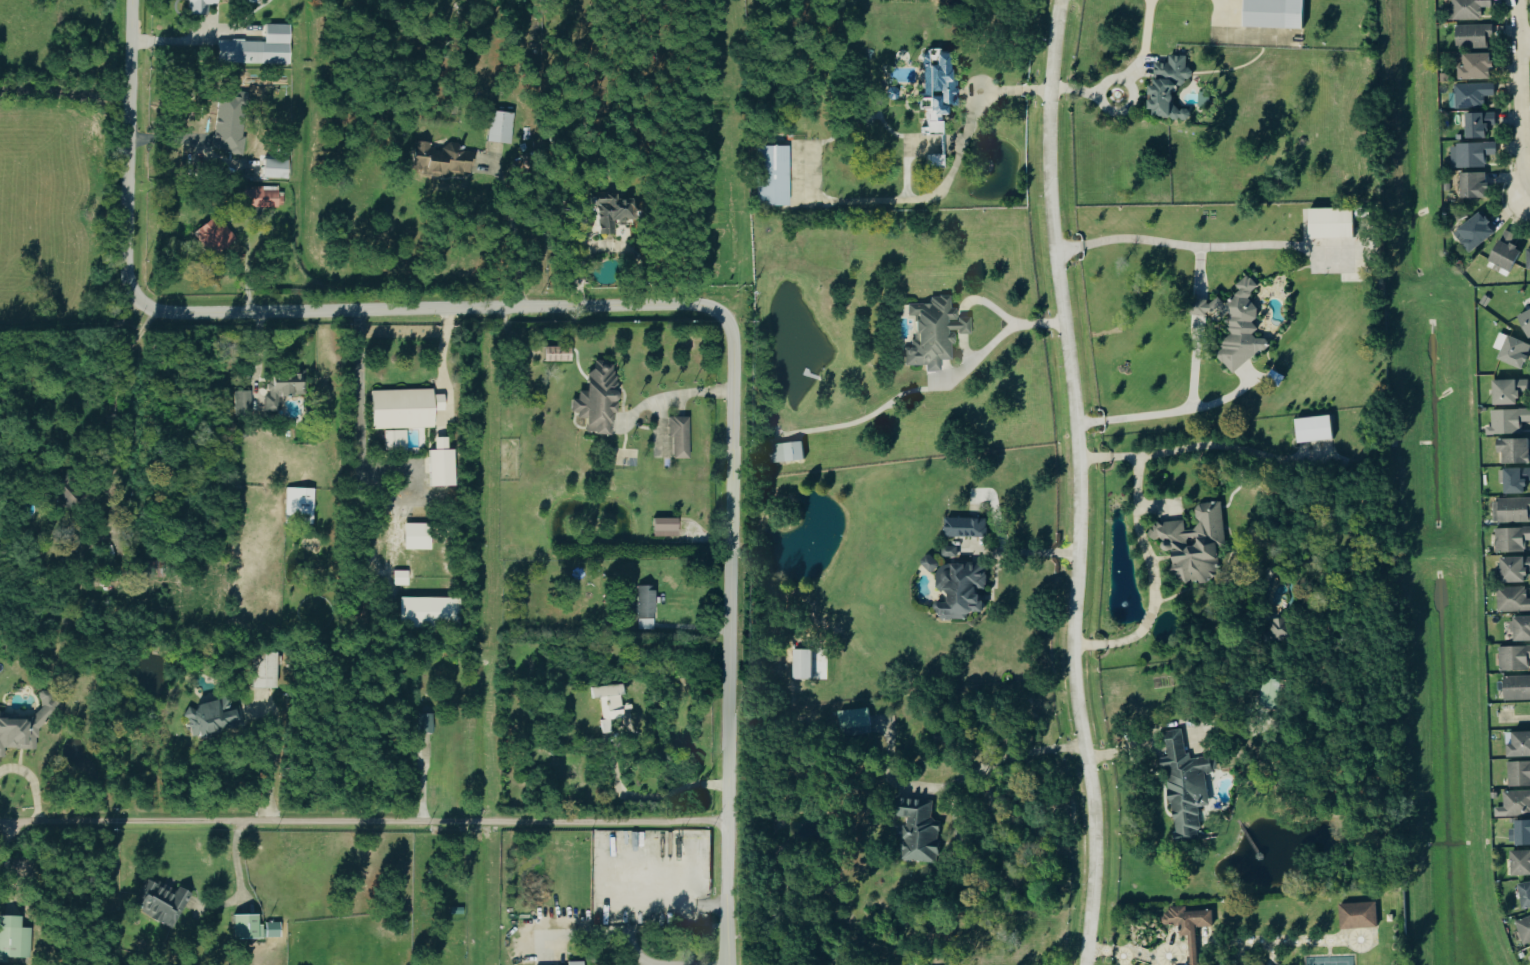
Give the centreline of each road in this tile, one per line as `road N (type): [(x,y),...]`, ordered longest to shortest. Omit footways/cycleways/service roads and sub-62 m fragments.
road 1 (tertiary): [(727,964),(734,341),(728,319),(697,303),(174,313),(148,306),(130,288),(126,258),(133,0)]
road 2 (residential): [(1061,0),(1049,151),(1079,459),(1074,676),(1096,861),(1086,964)]
road 3 (residential): [(1524,202),(1518,0)]

